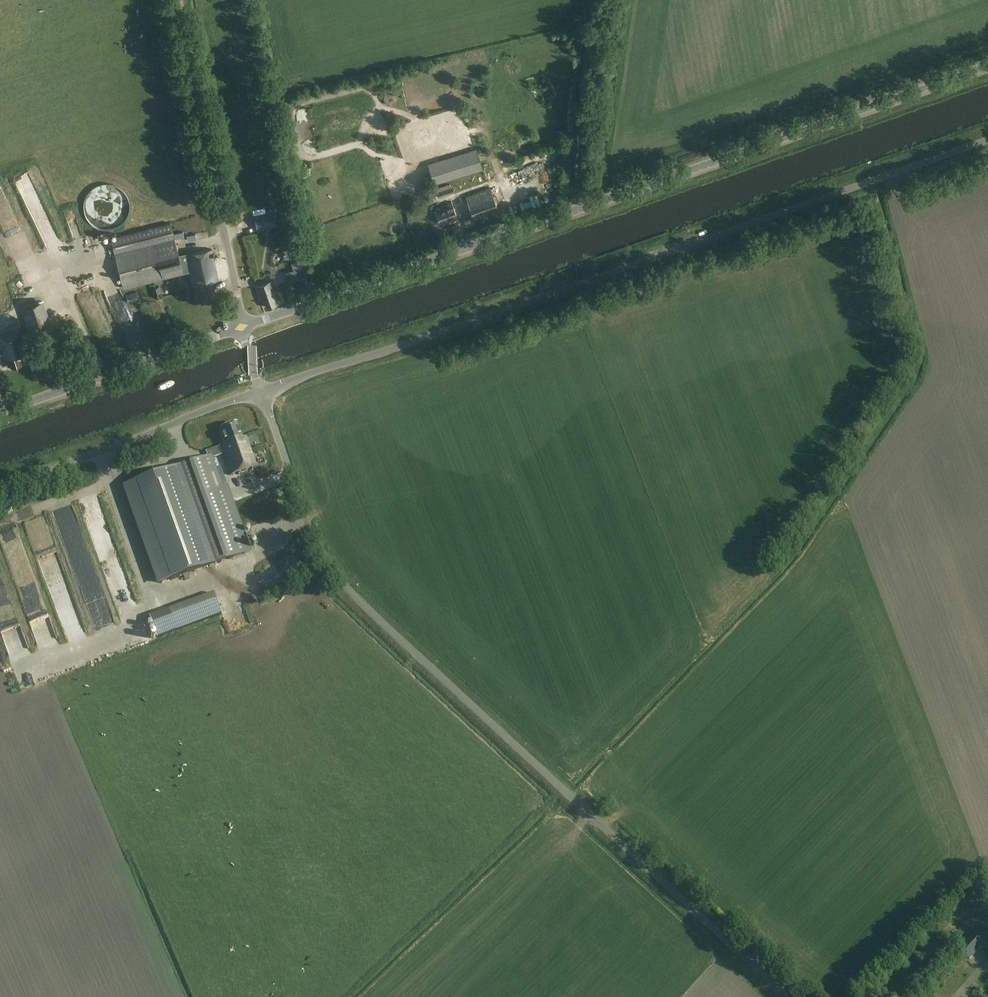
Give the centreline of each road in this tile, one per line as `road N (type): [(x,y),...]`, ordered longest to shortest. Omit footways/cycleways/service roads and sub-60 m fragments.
road 1 (unclassified): [(785,996),(342,587),(308,537),(262,390)]
road 2 (unclassified): [(241,329),(987,68)]
road 3 (unclassified): [(262,390),(868,181)]
road 4 (unclassified): [(241,329),(177,0)]
road 5 (unclassified): [(0,487),(262,390)]
road 6 (unclassified): [(0,413),(241,329)]
road 7 (track): [(606,0),(576,212)]
road 8 (unclassified): [(987,139),(868,181)]

